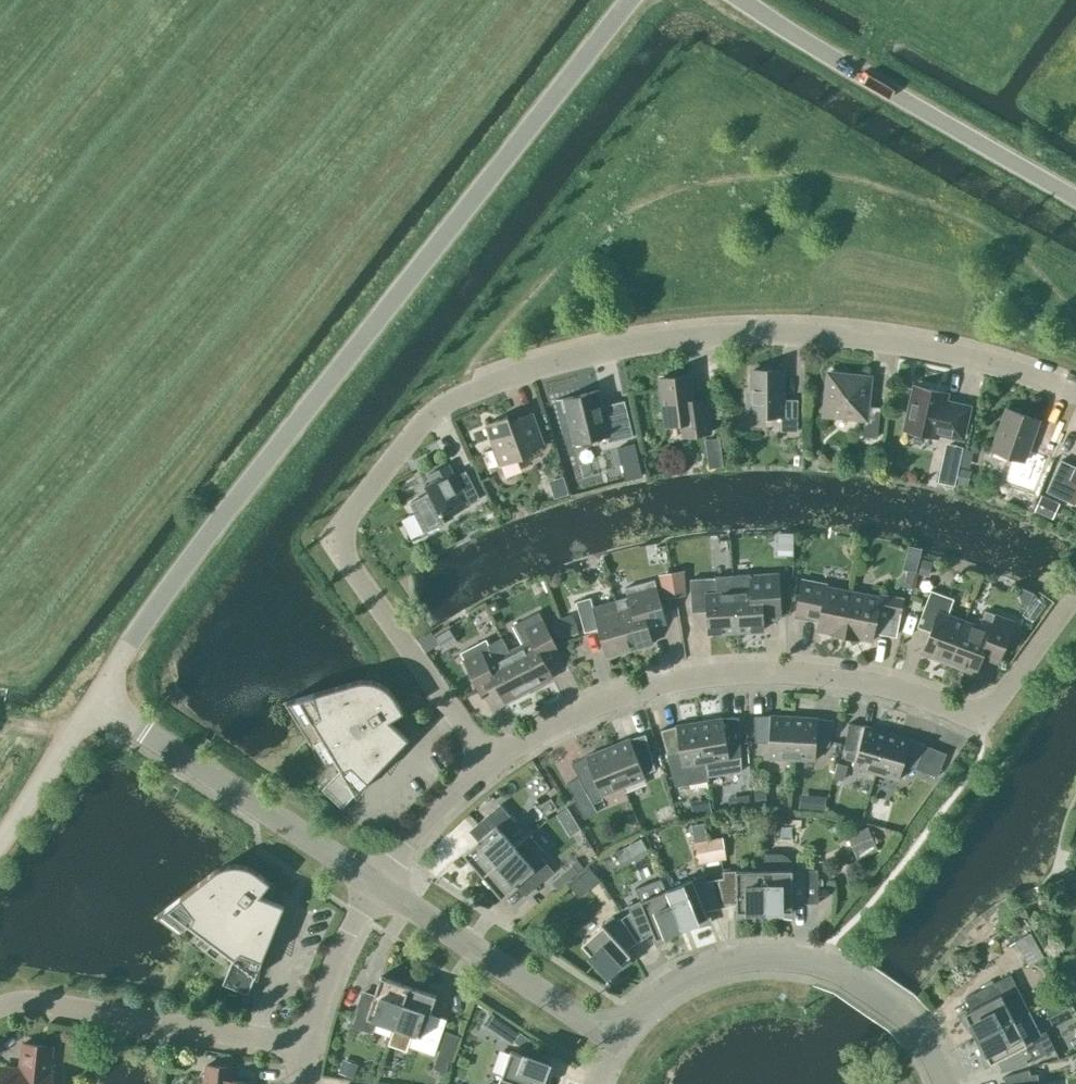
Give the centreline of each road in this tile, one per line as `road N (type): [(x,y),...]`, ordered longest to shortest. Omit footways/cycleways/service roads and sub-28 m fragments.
road 1 (residential): [(489,762),(347,564),(344,544),(345,523),(445,404),(610,350),(760,334),(921,348),(1075,395)]
road 2 (tertiary): [(97,702),(122,653),(211,532),(630,0)]
road 3 (residential): [(489,762),(605,702),(730,676),(804,674),(980,715),(1000,702),(1075,595)]
road 4 (unclassified): [(1075,198),(741,0)]
road 5 (residential): [(377,883),(97,702)]
road 6 (residential): [(0,1005),(46,1002),(305,1042)]
road 7 (residential): [(613,1039),(377,883)]
road 8 (residential): [(613,1039),(669,985),(729,961),(793,958),(842,972)]
road 9 (residential): [(305,1042),(377,883)]
road 10 (tertiary): [(0,841),(97,702)]
road 11 (residential): [(377,883),(489,762)]
road 12 (residential): [(945,1083),(920,1032),(842,972)]

